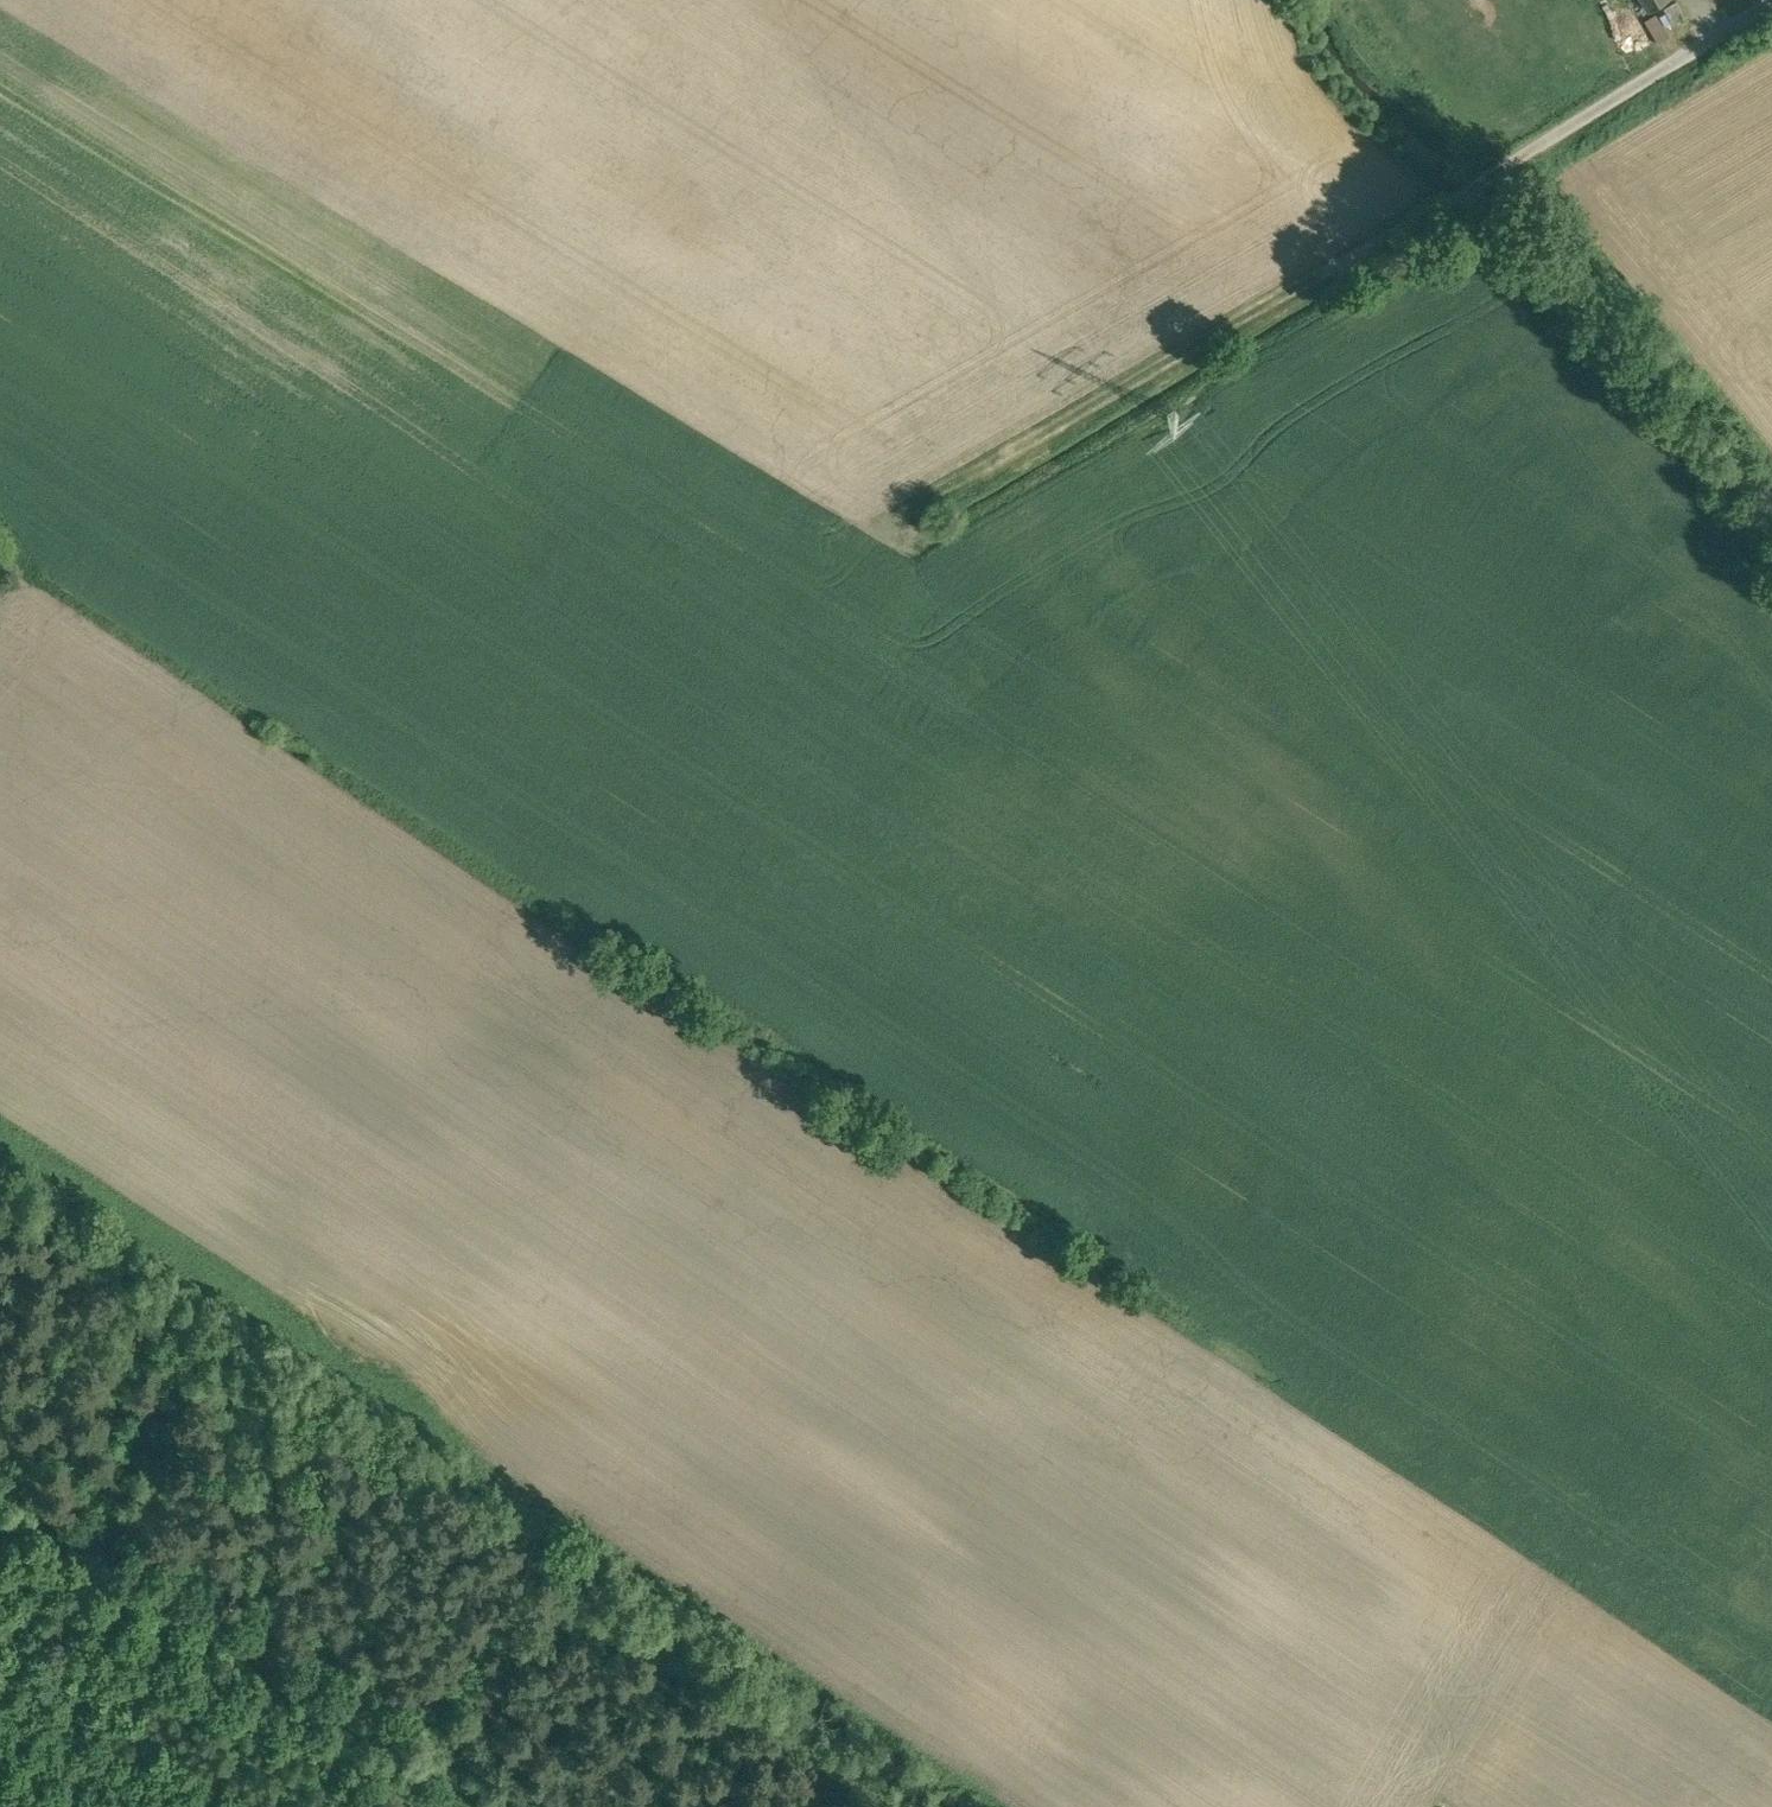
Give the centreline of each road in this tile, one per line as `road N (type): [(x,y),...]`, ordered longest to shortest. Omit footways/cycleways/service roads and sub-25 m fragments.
road 1 (unclassified): [(1771,4),(996,488)]
road 2 (track): [(452,1806),(0,1553)]

